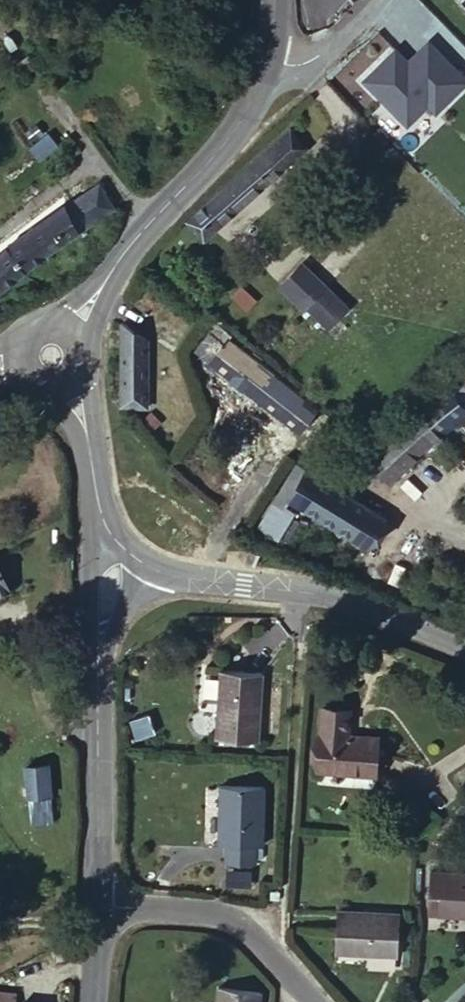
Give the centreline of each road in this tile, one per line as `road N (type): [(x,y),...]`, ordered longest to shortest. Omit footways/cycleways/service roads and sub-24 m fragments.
road 1 (tertiary): [(274,0),(266,63),(240,122),(109,277)]
road 2 (tertiary): [(150,568),(318,589),(464,649)]
road 3 (residential): [(95,915),(220,914),(311,1001)]
road 4 (track): [(148,226),(0,25)]
road 5 (tertiary): [(94,700),(95,915)]
road 6 (tertiary): [(114,540),(81,582),(94,700)]
road 7 (tertiary): [(94,700),(112,638),(150,568)]

